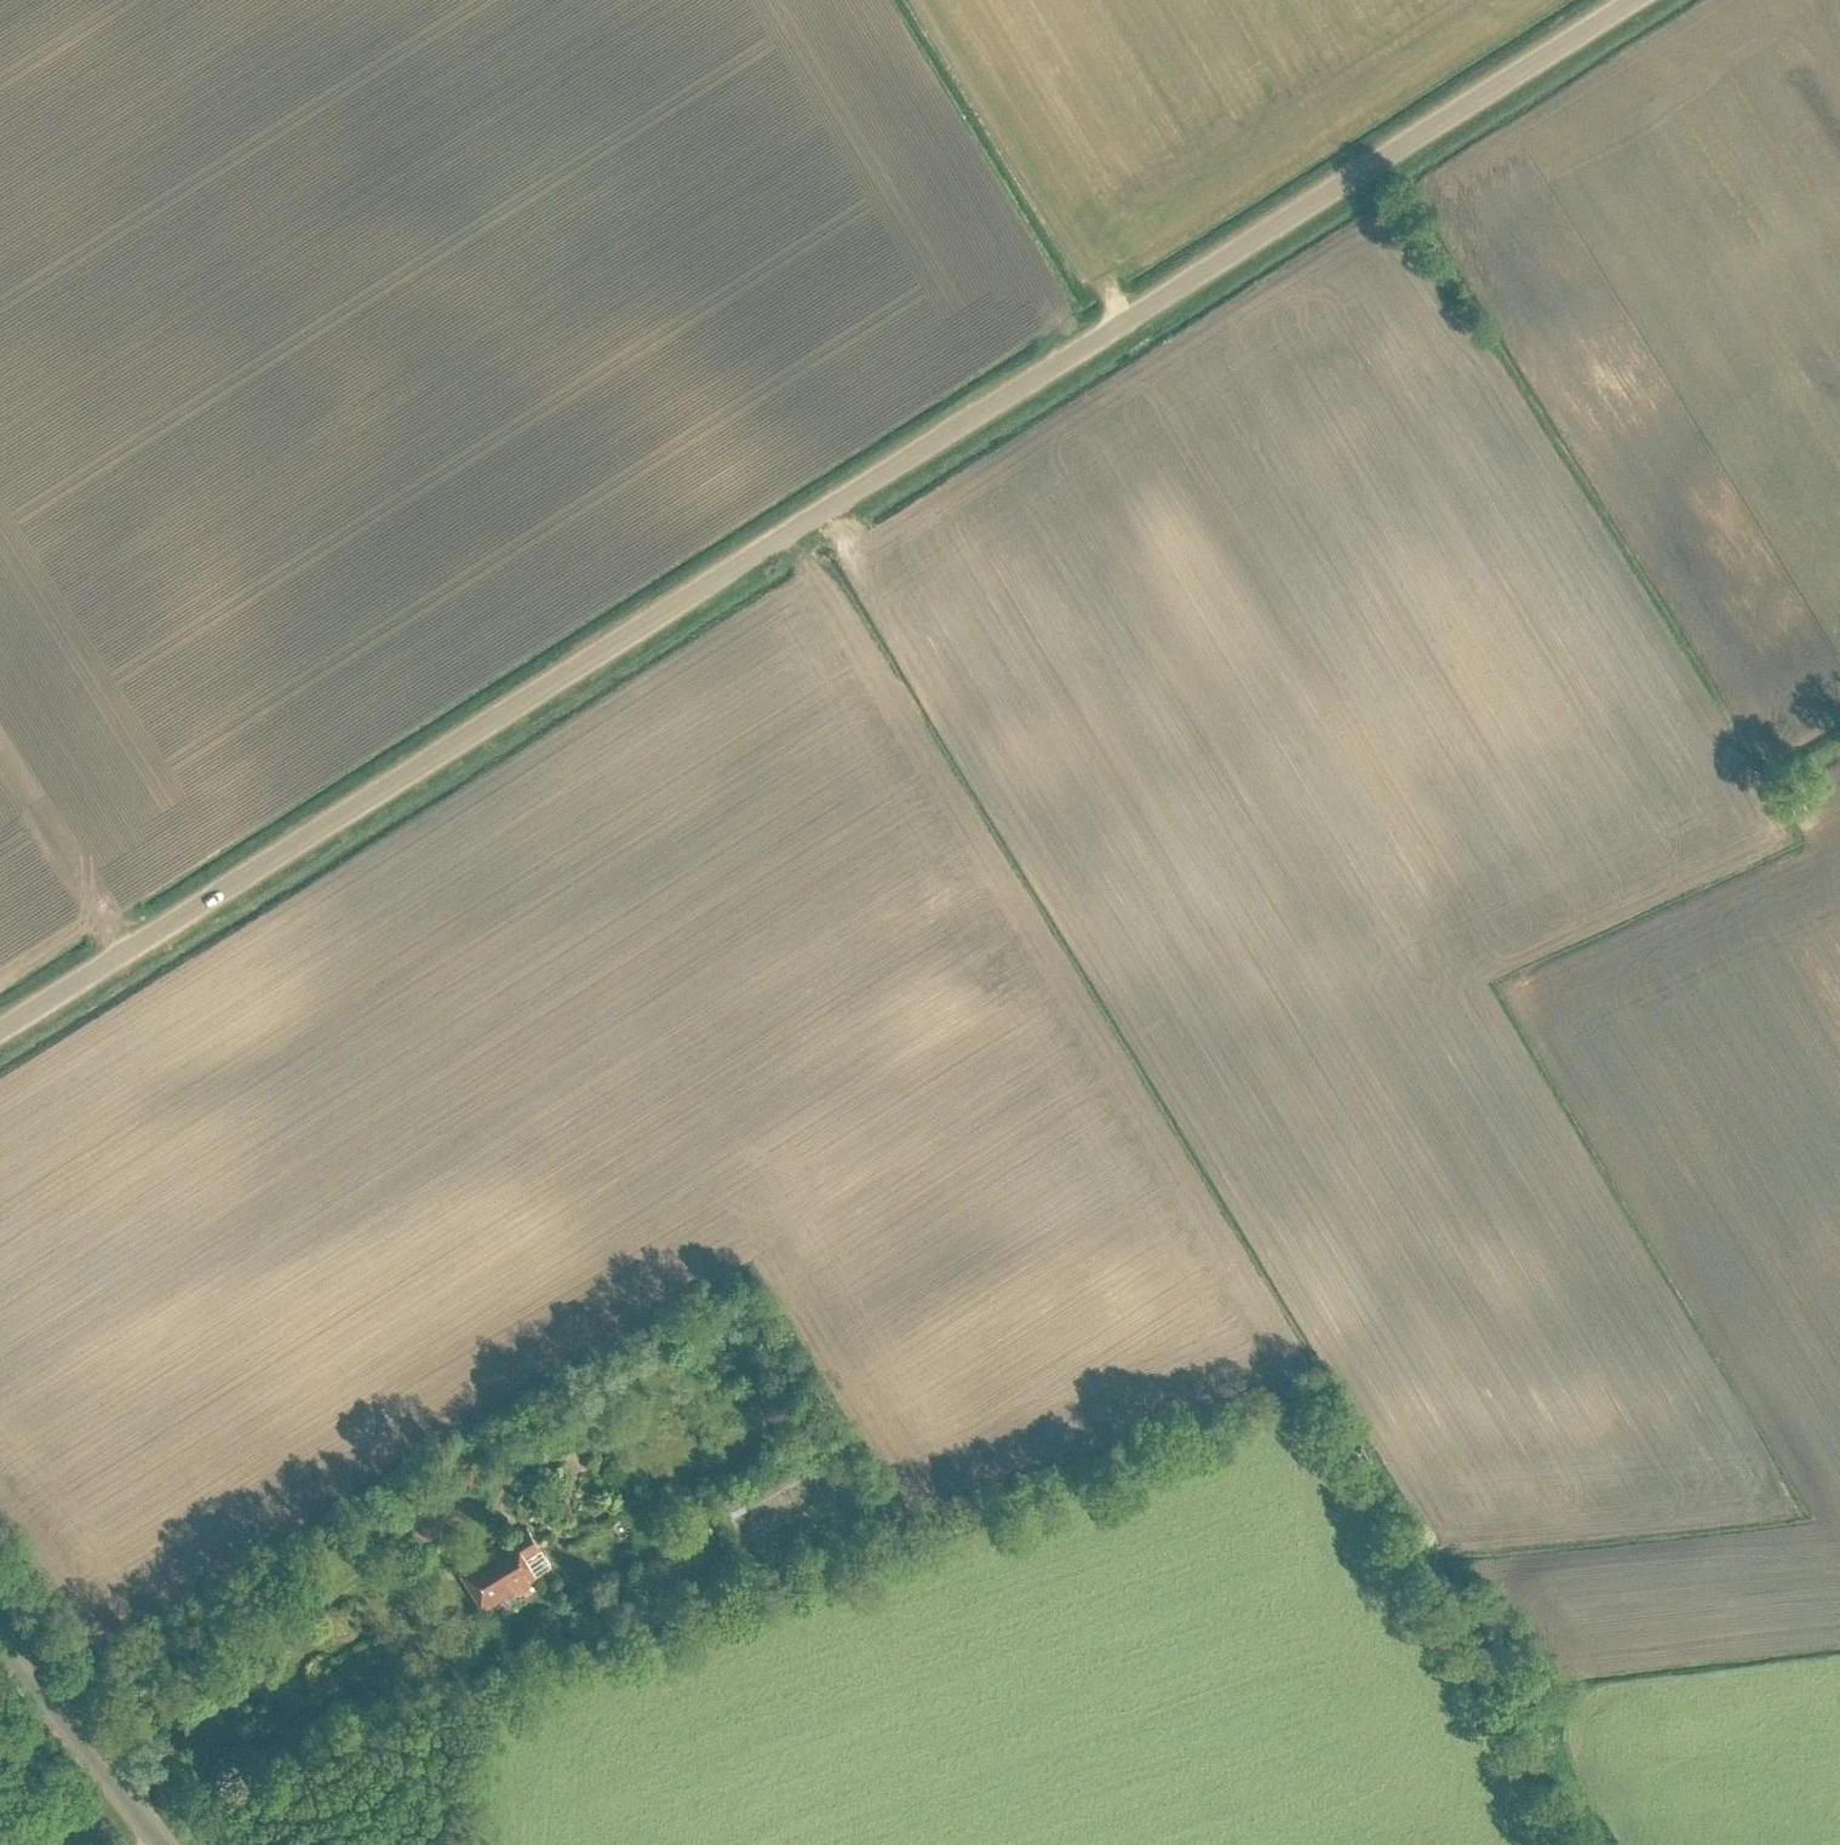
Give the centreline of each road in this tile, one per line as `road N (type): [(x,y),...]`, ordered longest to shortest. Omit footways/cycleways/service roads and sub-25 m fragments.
road 1 (unclassified): [(0,1030),(1634,0)]
road 2 (tertiary): [(164,1844),(0,1649)]

